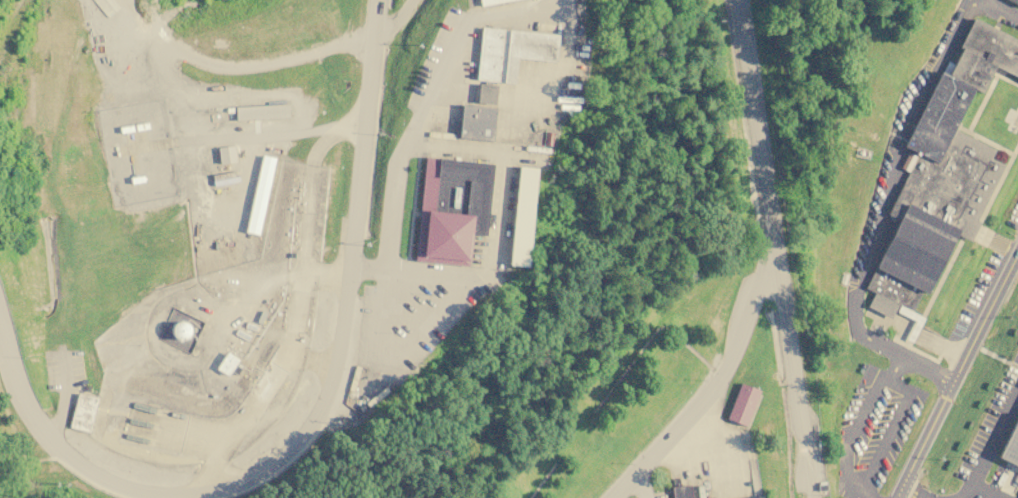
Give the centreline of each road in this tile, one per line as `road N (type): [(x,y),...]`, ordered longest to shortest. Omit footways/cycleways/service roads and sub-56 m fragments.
road 1 (residential): [(0,338),(35,421),(90,473),(121,487),(205,493),(281,456),(318,412),(335,368),(377,0)]
road 2 (residential): [(739,0),(809,486)]
road 3 (residential): [(616,497),(726,369),(772,262)]
road 4 (residential): [(897,497),(1017,254)]

